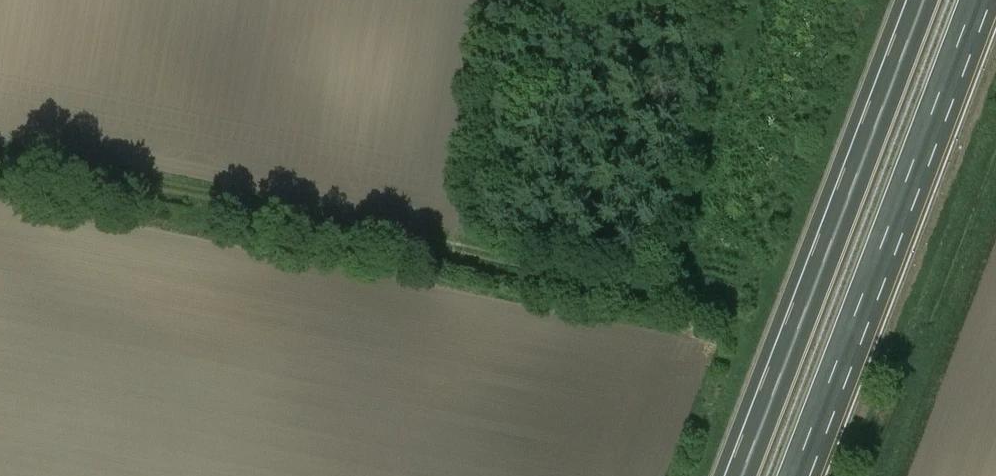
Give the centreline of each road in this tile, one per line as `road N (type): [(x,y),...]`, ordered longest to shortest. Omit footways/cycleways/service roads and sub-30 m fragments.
road 1 (track): [(0,156),(660,291)]
road 2 (motorway): [(924,0),(742,475)]
road 3 (motorway): [(794,475),(975,0)]
road 4 (motorway): [(818,475),(995,11)]

